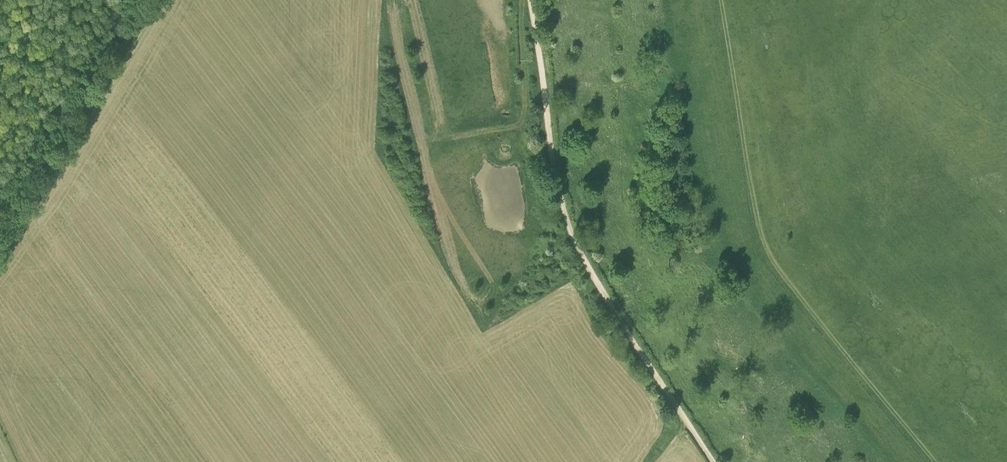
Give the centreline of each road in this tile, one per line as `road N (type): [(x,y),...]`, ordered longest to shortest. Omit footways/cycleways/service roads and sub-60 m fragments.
road 1 (track): [(931,461),(763,252),(719,0)]
road 2 (track): [(714,461),(607,299),(567,216),(531,0)]

